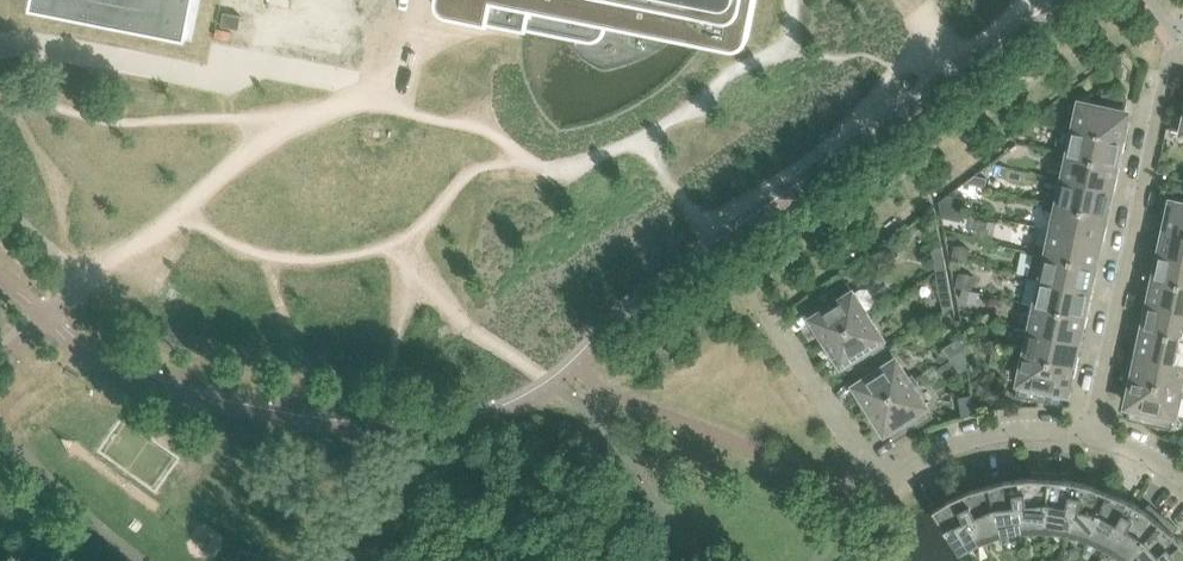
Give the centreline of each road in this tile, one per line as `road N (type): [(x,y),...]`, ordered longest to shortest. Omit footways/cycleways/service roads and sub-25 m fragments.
road 1 (residential): [(1182,50),(1167,64),(1156,104),(1089,435)]
road 2 (residential): [(884,479),(992,432),(1089,435)]

